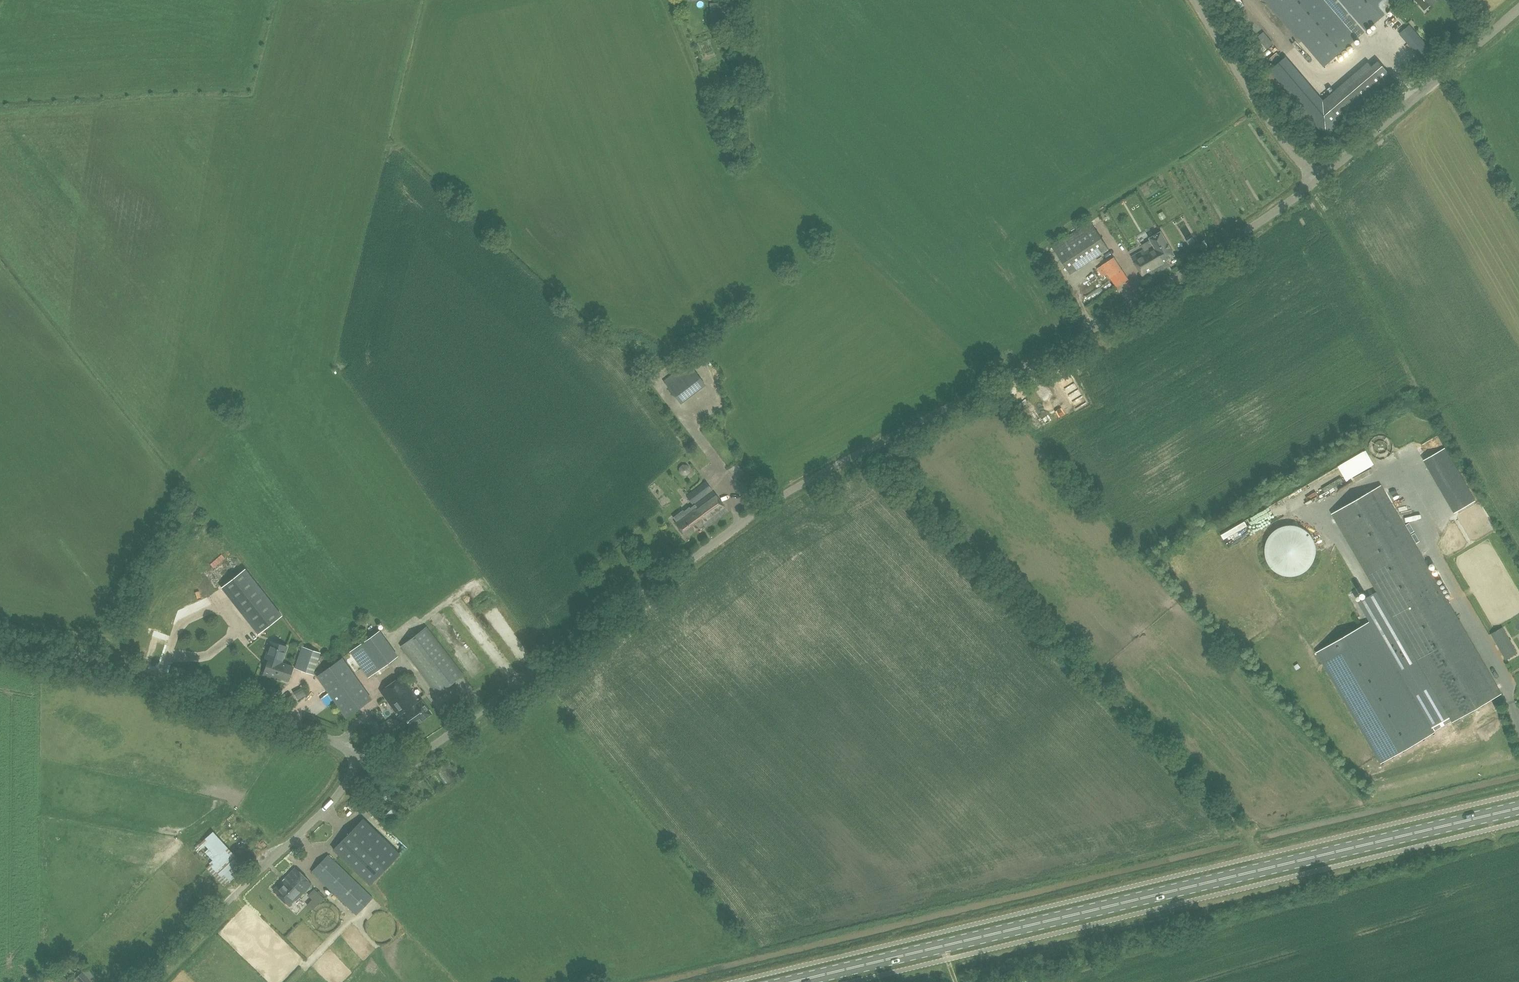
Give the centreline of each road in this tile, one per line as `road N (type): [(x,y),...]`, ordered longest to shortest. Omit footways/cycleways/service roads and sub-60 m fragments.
road 1 (unclassified): [(0,651),(129,673),(295,725),(358,760),(403,763),(771,504),(1103,323),(1316,180)]
road 2 (primary): [(806,981),(1518,813)]
road 3 (unclassified): [(1316,180),(1518,9)]
road 4 (unclassified): [(1316,180),(1273,130),(1194,0)]

